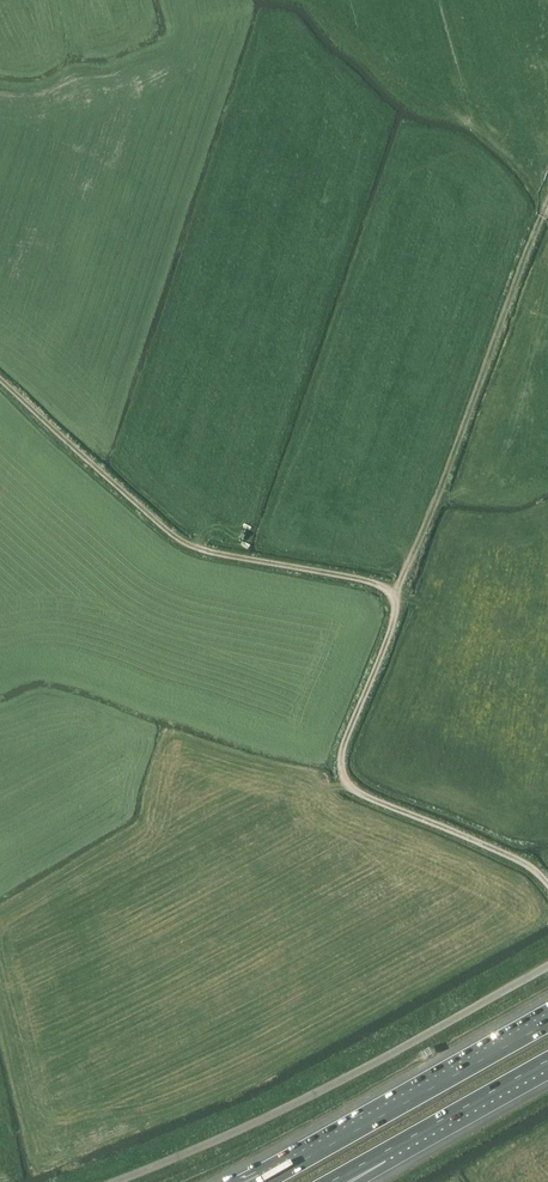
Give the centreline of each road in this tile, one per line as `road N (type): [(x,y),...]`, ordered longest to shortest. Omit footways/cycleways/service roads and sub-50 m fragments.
road 1 (track): [(547,887),(517,861),(346,785),(342,748),(394,615),(383,587),(186,544),(0,381)]
road 2 (unclassified): [(115,1181),(299,1101),(547,966)]
road 3 (track): [(394,598),(547,205)]
road 4 (motorway): [(547,1023),(264,1181)]
road 5 (motorway): [(379,1155),(547,1060)]

